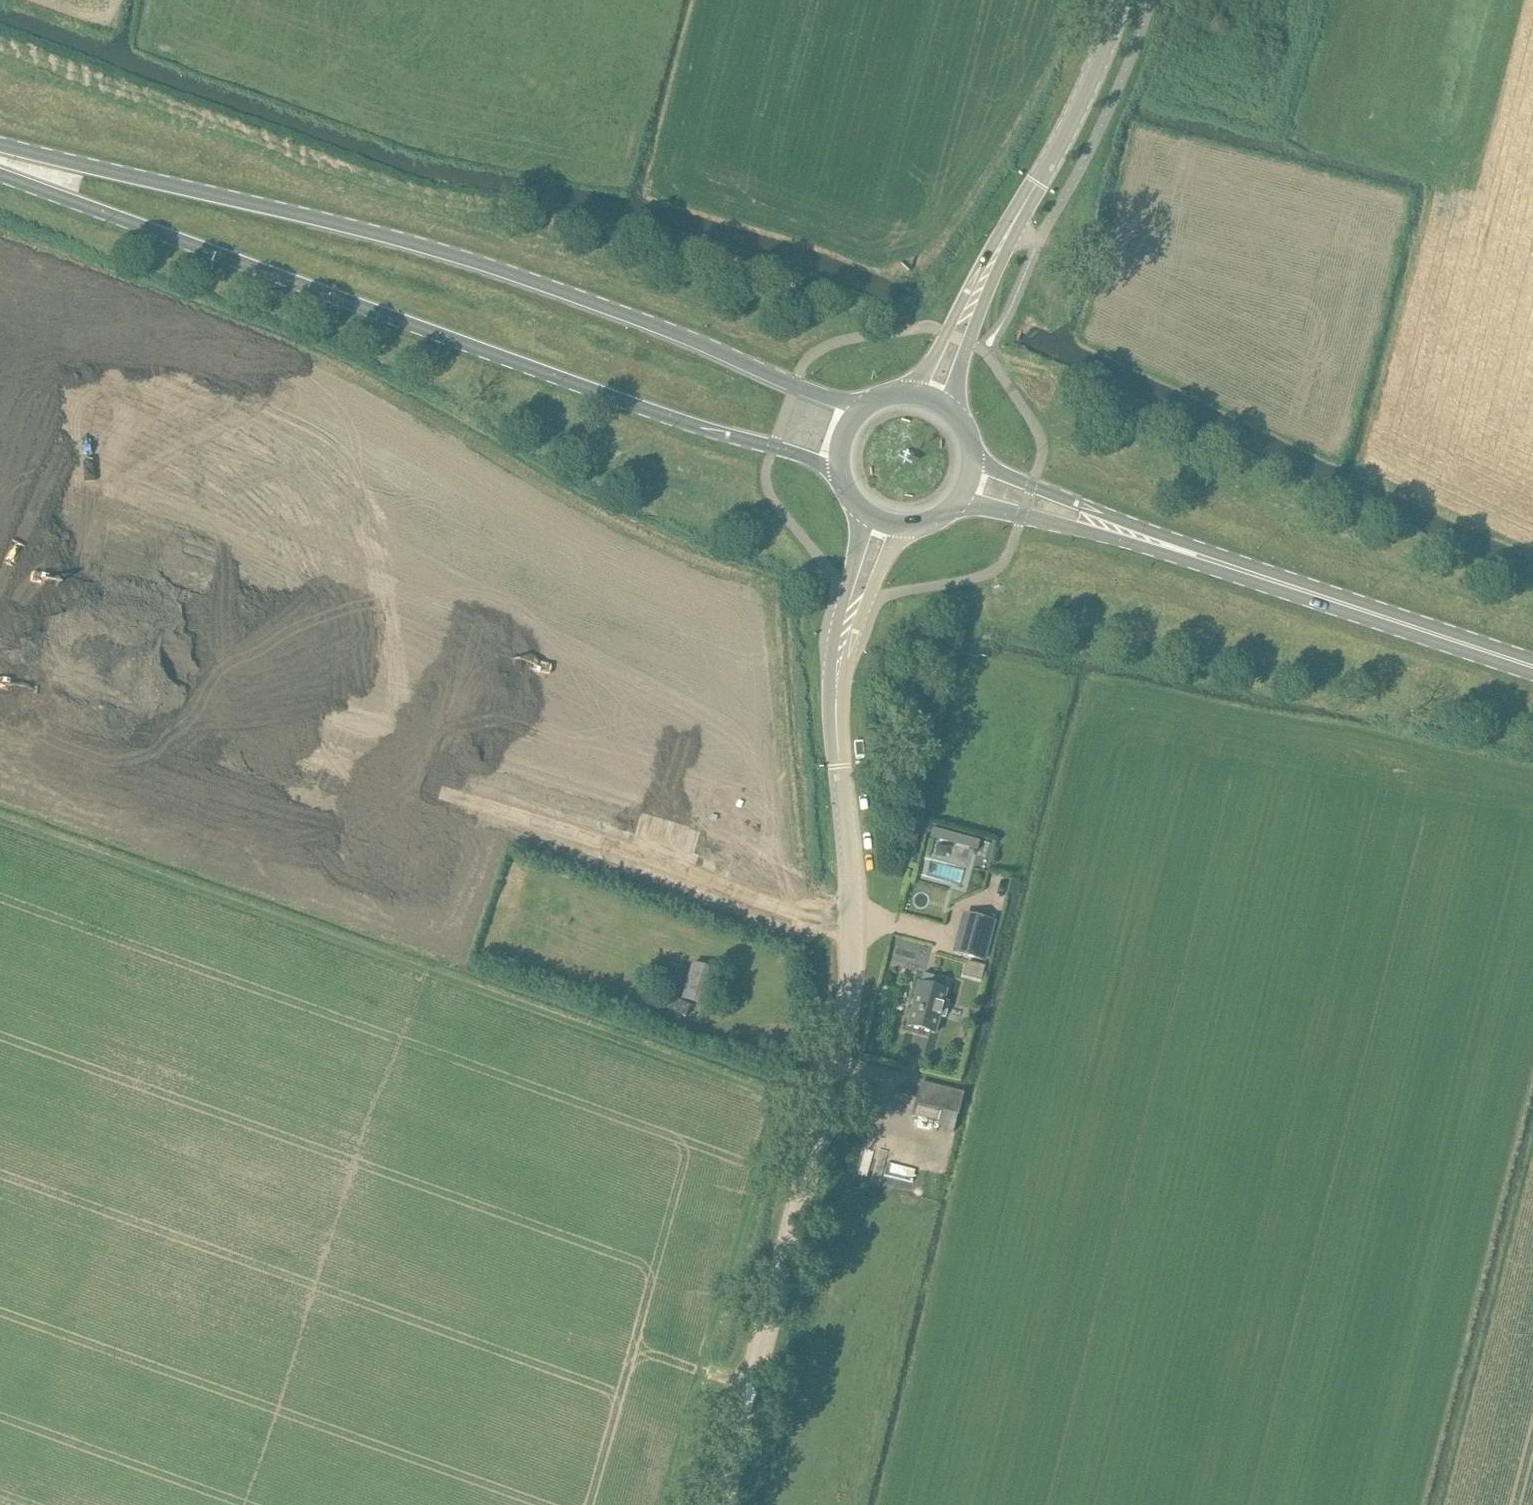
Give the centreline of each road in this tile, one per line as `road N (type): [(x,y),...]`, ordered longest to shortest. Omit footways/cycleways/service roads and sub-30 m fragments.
road 1 (primary): [(867,402),(796,385),(453,256),(0,144)]
road 2 (tertiary): [(722,1504),(845,1043),(855,942),(840,689),(849,622)]
road 3 (primary): [(0,172),(841,475)]
road 4 (primary): [(1532,668),(1126,533)]
road 5 (tertiary): [(976,295),(1074,112),(1121,0)]
road 6 (primary): [(954,501),(1126,533)]
road 7 (primary): [(1126,533),(971,458)]

